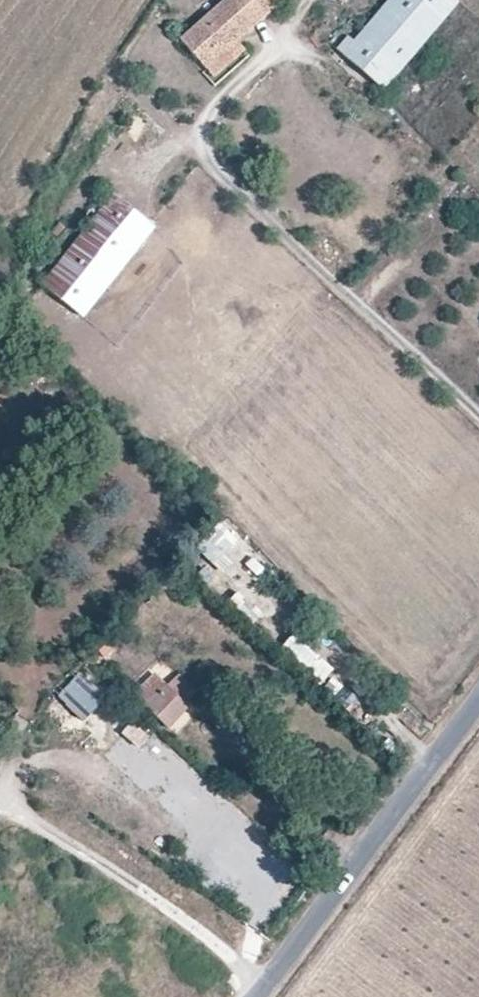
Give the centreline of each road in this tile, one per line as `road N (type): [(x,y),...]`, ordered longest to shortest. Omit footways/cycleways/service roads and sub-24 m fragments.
road 1 (track): [(478,419),(196,153)]
road 2 (tertiary): [(252,996),(478,698)]

